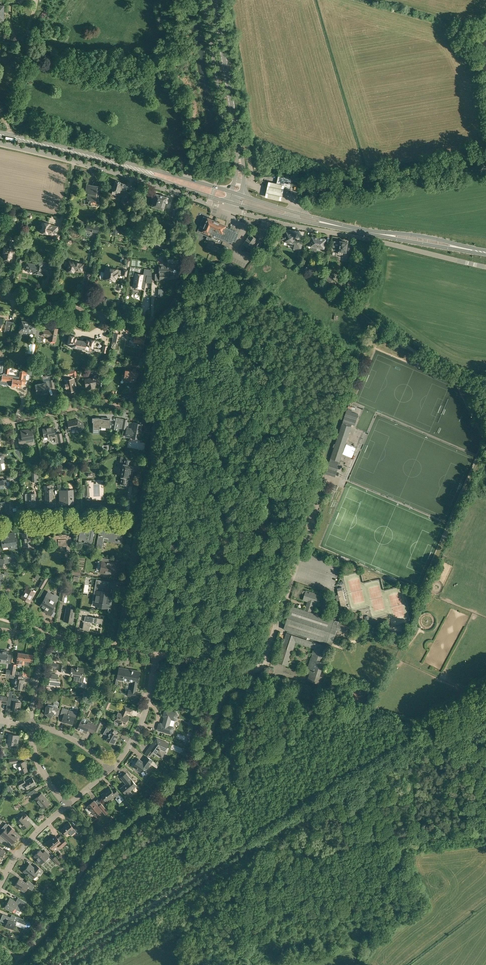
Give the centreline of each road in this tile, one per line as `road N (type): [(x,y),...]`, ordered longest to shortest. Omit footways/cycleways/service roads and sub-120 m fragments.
road 1 (unclassified): [(485,267),(231,209)]
road 2 (residential): [(231,209),(0,144)]
road 3 (residential): [(290,582),(261,669),(156,654)]
road 4 (primary): [(78,153),(233,203)]
road 5 (residential): [(0,295),(157,325)]
road 6 (primary): [(230,192),(78,153)]
road 7 (tertiary): [(239,148),(215,0)]
road 8 (residential): [(0,423),(96,404),(139,410)]
road 9 (residential): [(0,525),(85,517),(138,523)]
road 10 (primary): [(485,252),(355,229)]
road 11 (residential): [(138,523),(158,414),(139,410)]
road 12 (unclassified): [(290,582),(329,461)]
road 13 (residential): [(111,770),(138,734),(156,654)]
road 14 (residential): [(117,647),(138,523)]
road 15 (primary): [(233,203),(355,229)]
road 16 (primary): [(355,229),(240,195)]

